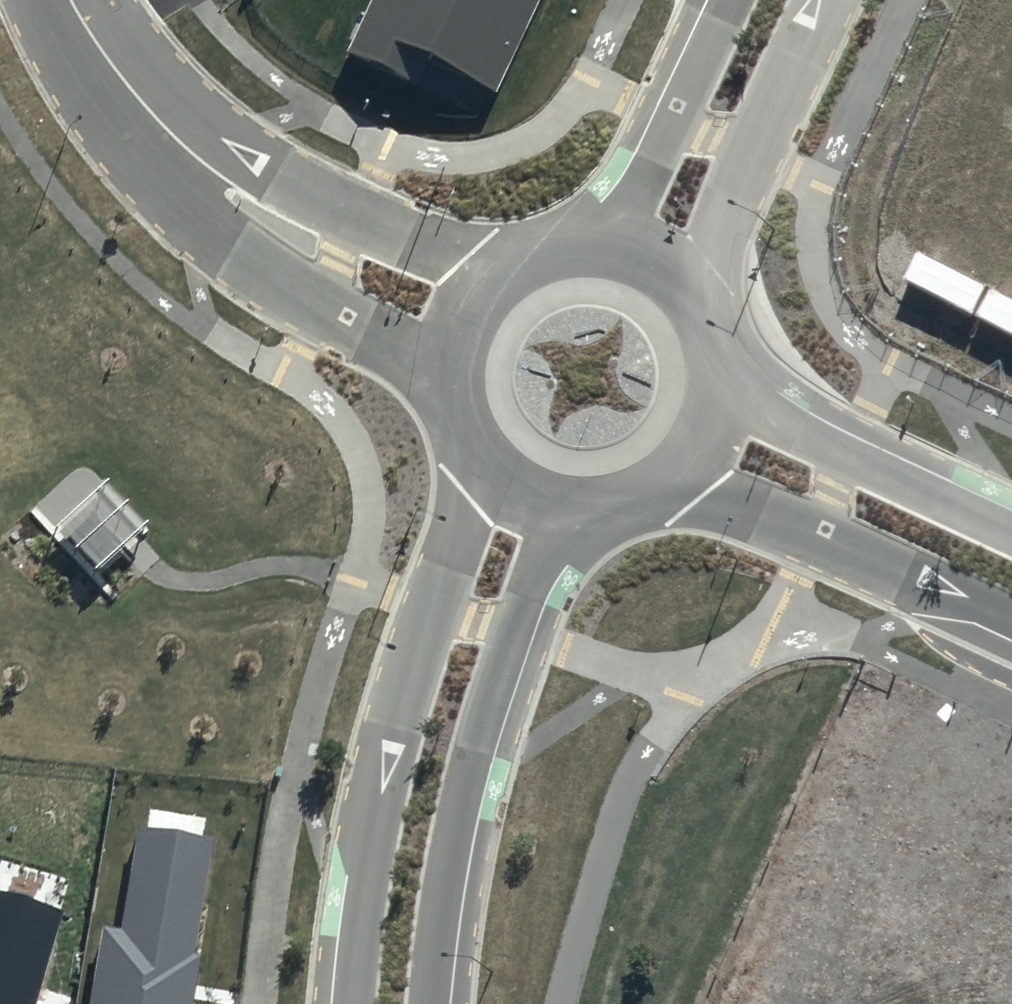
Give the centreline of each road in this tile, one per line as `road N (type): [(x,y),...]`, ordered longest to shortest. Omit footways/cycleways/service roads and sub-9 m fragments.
road 1 (residential): [(351,1003),(395,727),(483,464)]
road 2 (residential): [(565,510),(526,592),(465,770),(425,1003)]
road 3 (residential): [(452,366),(250,261),(186,208),(158,128)]
road 4 (residential): [(158,128),(257,155),(387,230),(505,271)]
road 5 (residential): [(1011,630),(677,476)]
road 6 (residential): [(719,398),(1011,533)]
road 7 (residential): [(823,0),(688,291)]
road 8 (residential): [(615,247),(734,0)]
road 9 (residential): [(158,128),(71,0)]
road 10 (residential): [(677,476),(625,506),(565,510)]

